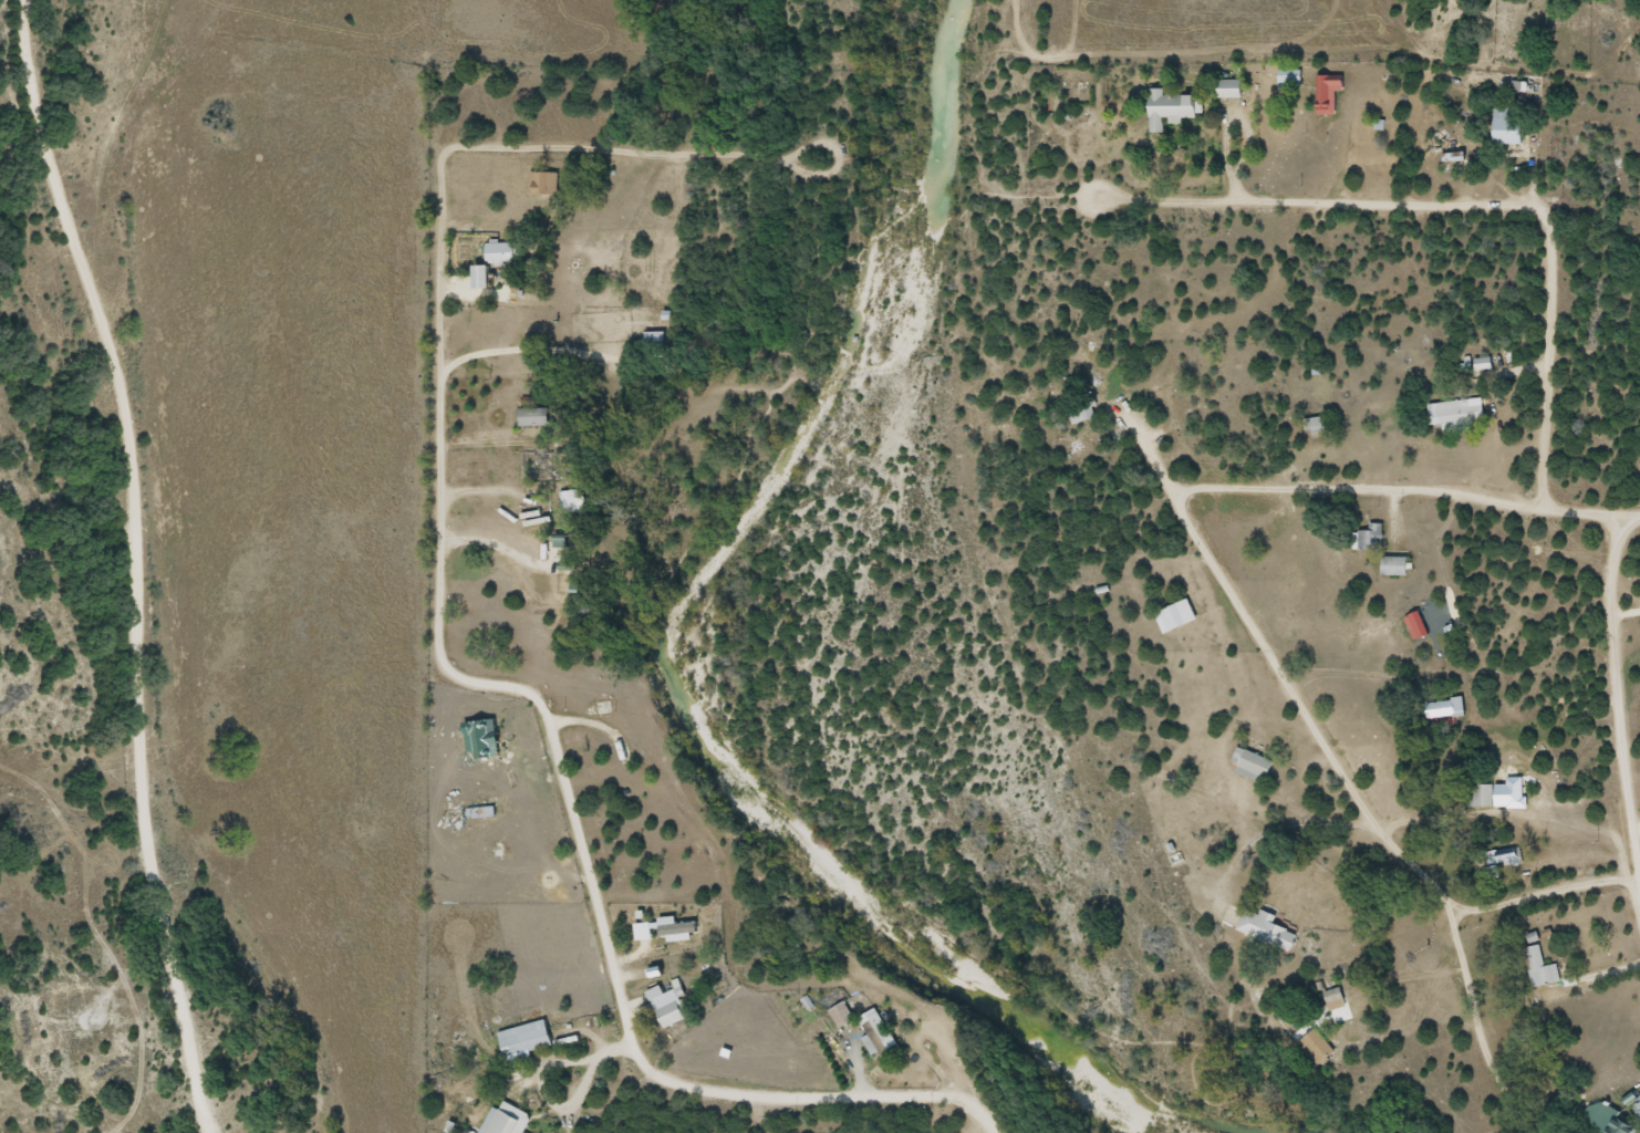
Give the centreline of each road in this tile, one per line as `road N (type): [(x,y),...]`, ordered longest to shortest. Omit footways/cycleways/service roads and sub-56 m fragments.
road 1 (residential): [(573,989),(560,748),(430,659),(404,619),(404,353),(425,206),(453,157),(528,129),(809,102)]
road 2 (residential): [(1639,505),(1329,488),(1194,505),(1189,559),(1288,748),(1415,902),(1486,918),(1638,913)]
road 3 (residential): [(180,992),(150,788),(136,443),(122,366),(49,125),(35,0)]
road 4 (residential): [(1639,935),(1621,505)]
road 5 (residential): [(1395,69),(1061,62),(1015,43),(1017,0)]
road 6 (residential): [(1546,204),(1139,202)]
road 7 (residential): [(573,989),(578,1058),(678,1109),(860,1132)]
road 8 (residential): [(166,0),(147,71),(111,138),(90,295)]
road 9 (residential): [(1546,204),(1550,500)]
road 10 (residential): [(407,1012),(193,1022)]
road 11 (residential): [(222,1132),(180,992)]

